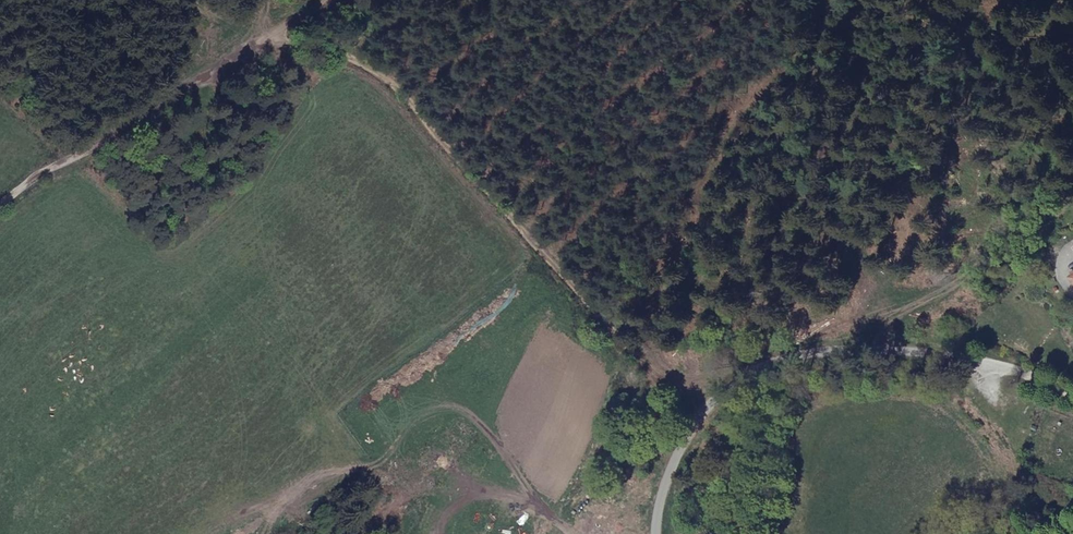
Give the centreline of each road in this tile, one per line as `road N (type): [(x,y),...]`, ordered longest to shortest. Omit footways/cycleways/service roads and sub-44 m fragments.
road 1 (track): [(275,0),(279,21),(379,68),(700,415)]
road 2 (residential): [(1072,396),(960,361),(896,353),(792,360),(747,376),(700,415),(666,476),(659,533)]
road 3 (track): [(332,0),(279,21),(0,205)]

